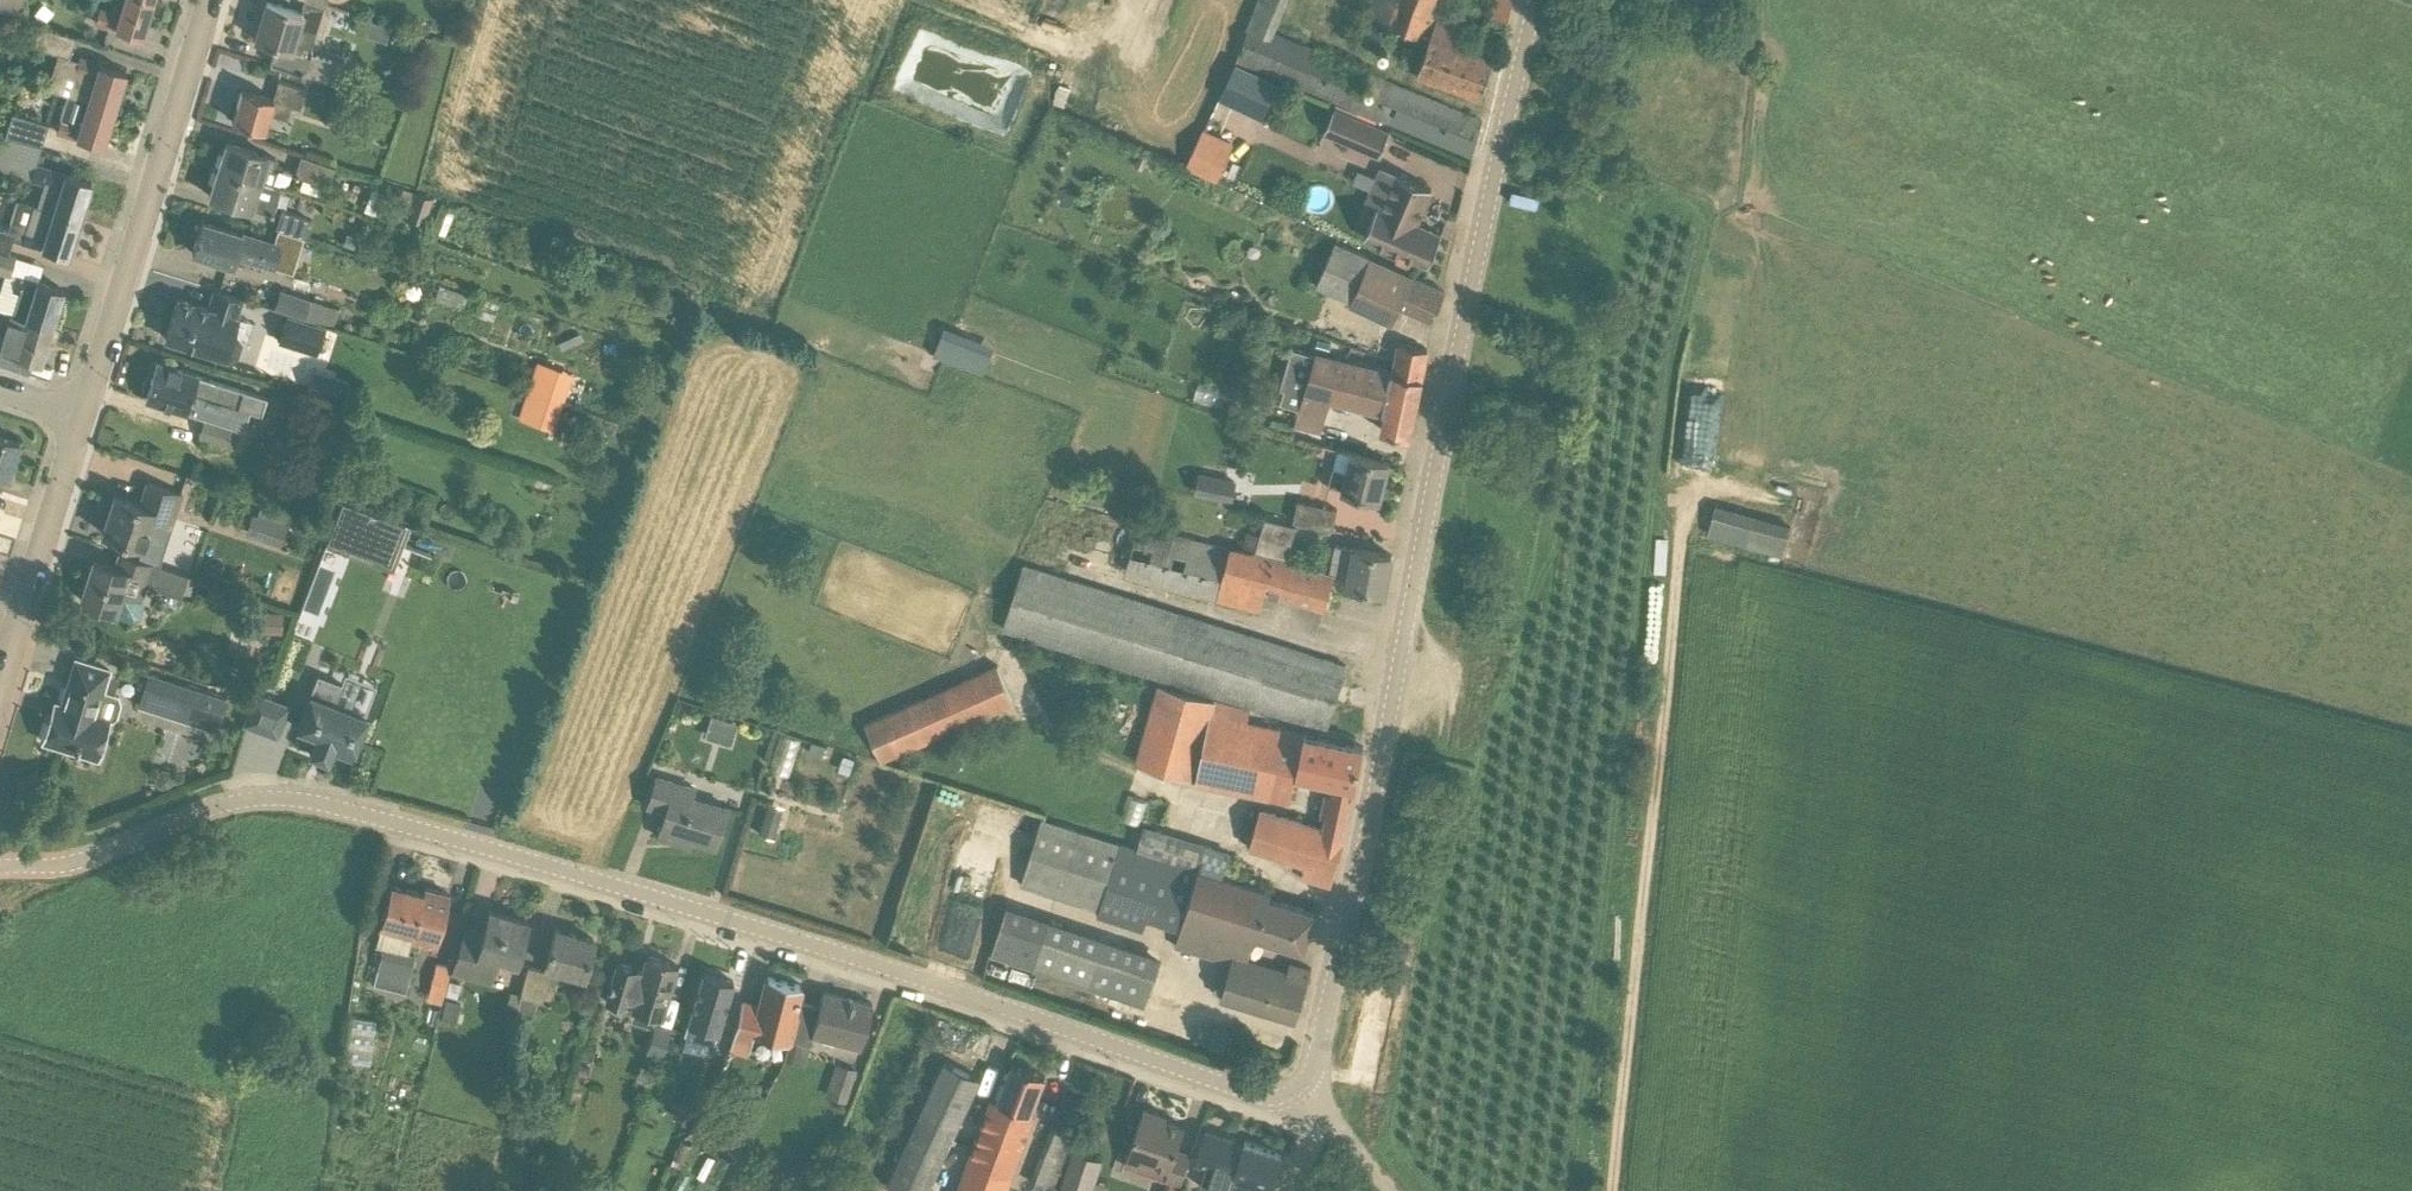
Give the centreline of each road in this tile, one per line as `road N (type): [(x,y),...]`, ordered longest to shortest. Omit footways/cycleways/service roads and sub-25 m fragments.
road 1 (residential): [(1294,1092),(1255,1094),(820,952),(322,807),(271,803),(214,812),(121,851),(0,869)]
road 2 (residential): [(1294,1092),(1317,1056),(1382,774),(1536,0)]
road 3 (track): [(1766,496),(1721,485),(1697,494),(1682,532),(1613,1190)]
road 4 (residential): [(81,417),(210,0)]
road 5 (residential): [(0,681),(81,417)]
road 6 (residential): [(1394,1190),(1294,1092)]

